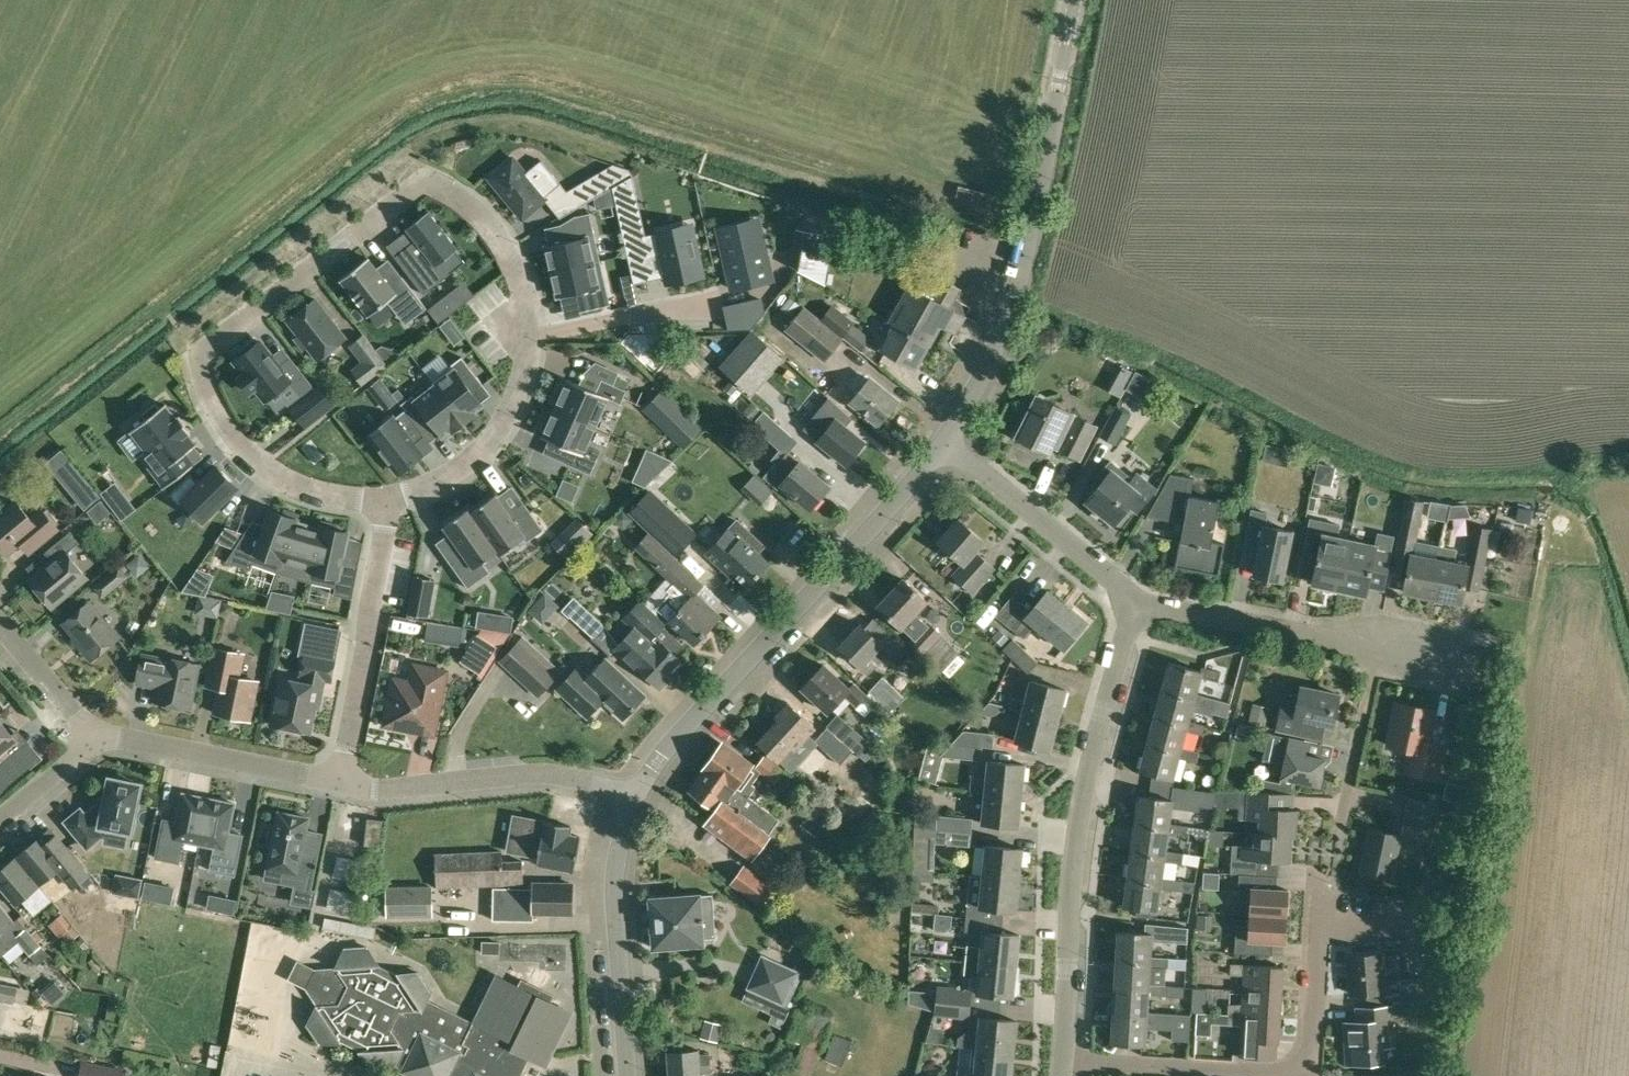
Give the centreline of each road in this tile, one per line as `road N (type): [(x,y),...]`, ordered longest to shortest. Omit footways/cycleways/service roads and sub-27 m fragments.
road 1 (residential): [(384,506),(312,492),(251,456),(203,375),(206,353),(428,185),(448,192),(495,239),(520,291),(525,335)]
road 2 (tertiary): [(631,795),(946,444)]
road 3 (residential): [(1064,1060),(1079,797),(1139,601)]
road 4 (tertiary): [(946,444),(1012,304),(1074,0)]
road 5 (residential): [(631,795),(532,777),(340,785)]
road 6 (tertiary): [(628,1075),(615,848),(631,795)]
road 7 (residential): [(340,785),(384,506)]
road 8 (residential): [(340,785),(90,742)]
road 9 (residential): [(1139,601),(946,444)]
road 10 (residential): [(1064,1060),(1311,1075)]
road 11 (residential): [(1312,1075),(1320,914),(1405,920)]
road 12 (residential): [(1380,645),(1139,601)]
road 13 (residential): [(525,335),(507,412),(480,452),(384,506)]
road 14 (residential): [(1341,824),(1380,645)]
road 15 (residential): [(525,335),(692,303)]
road 16 (residential): [(90,742),(0,625)]

